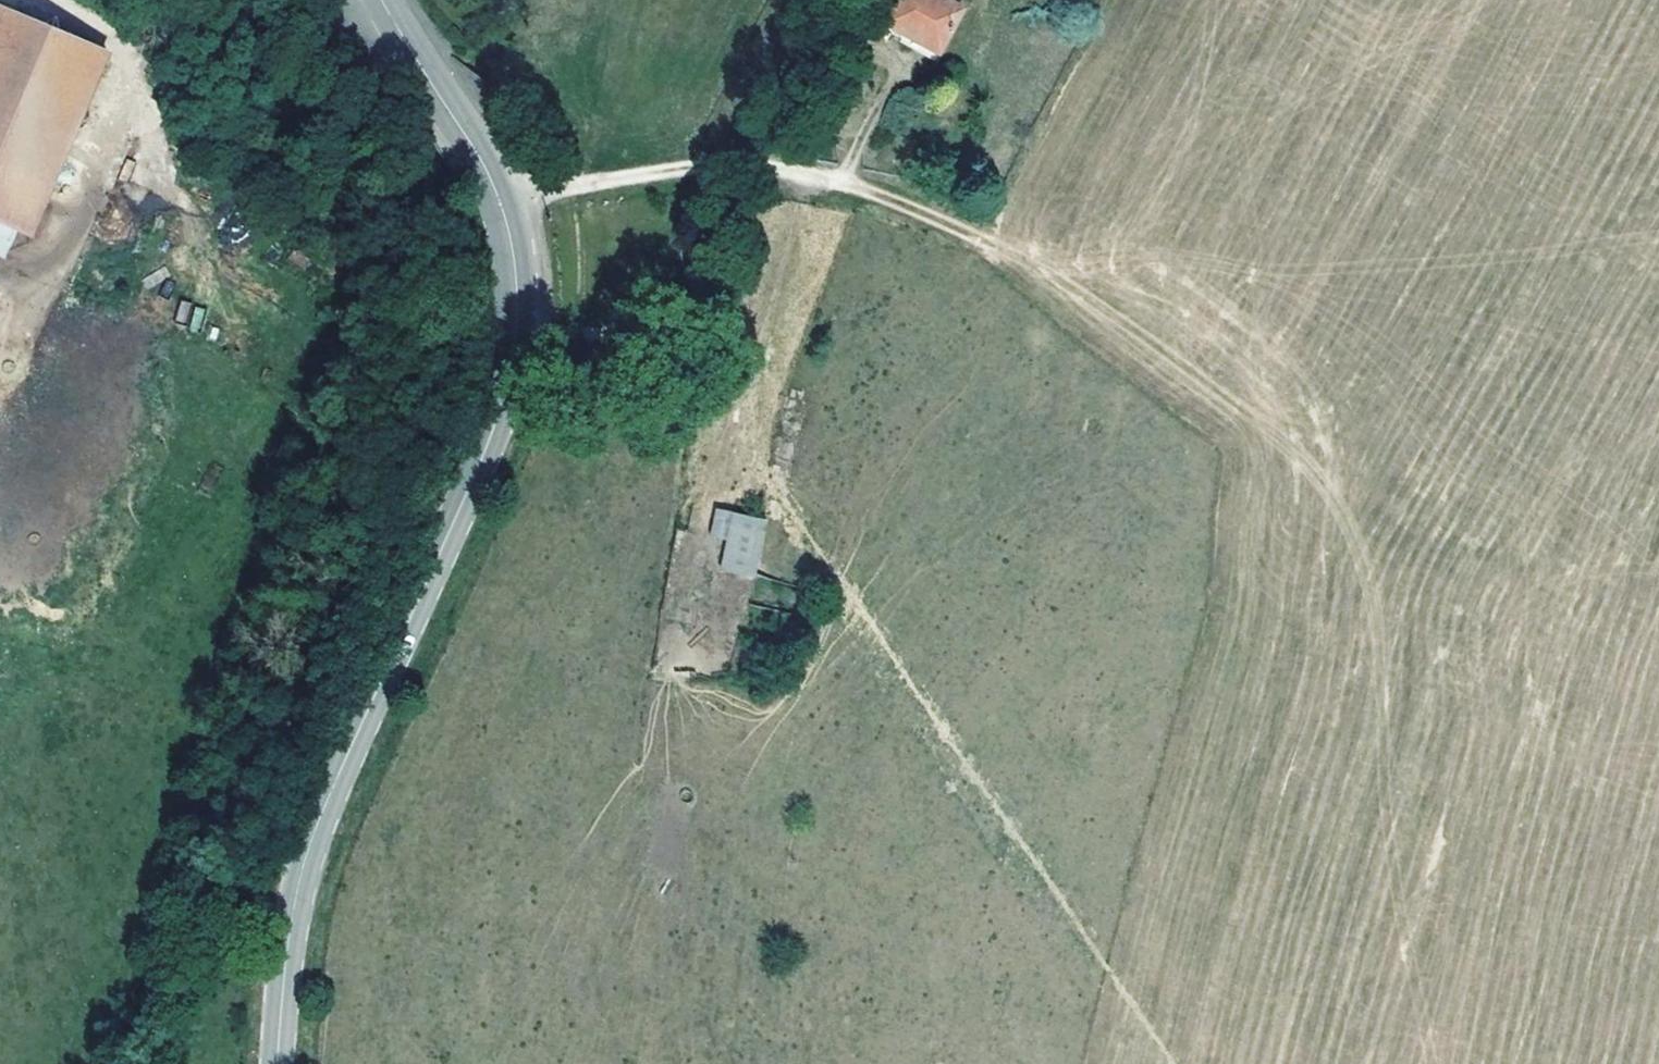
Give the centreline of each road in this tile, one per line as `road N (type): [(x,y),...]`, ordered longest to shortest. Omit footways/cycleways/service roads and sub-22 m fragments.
road 1 (tertiary): [(380,0),(497,197),(511,245),(516,336),(493,429),(309,845),(291,920),(277,1063)]
road 2 (track): [(811,172),(738,410),(695,514)]

